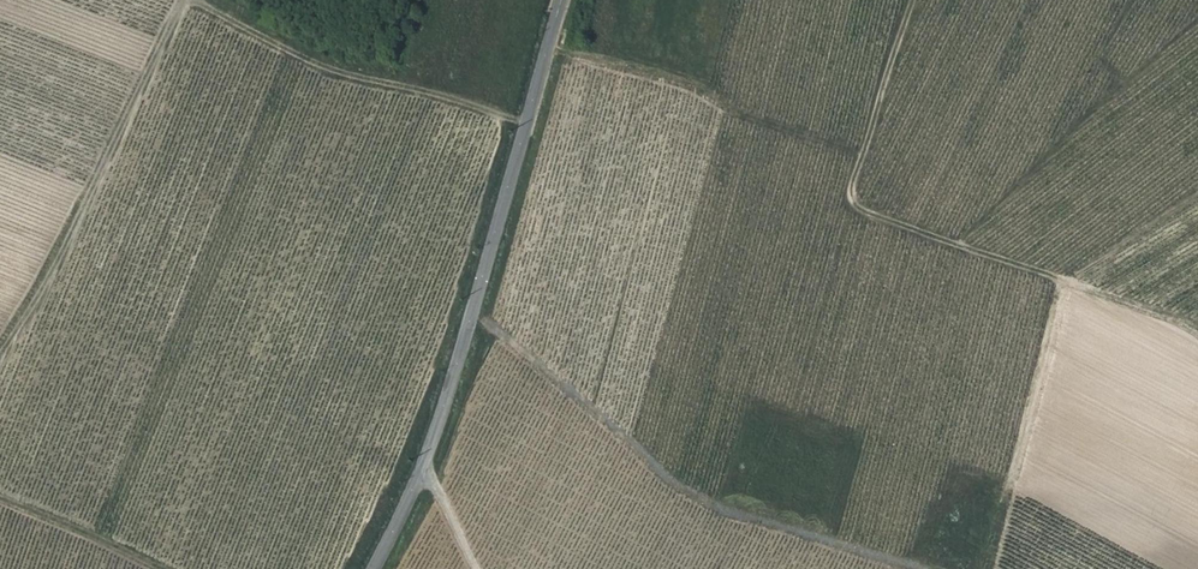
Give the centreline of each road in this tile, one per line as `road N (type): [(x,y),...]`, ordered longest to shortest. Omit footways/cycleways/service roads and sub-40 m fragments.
road 1 (tertiary): [(371,568),(442,419),(561,0)]
road 2 (track): [(912,568),(679,492),(473,311)]
road 3 (track): [(183,0),(68,243),(0,360)]

